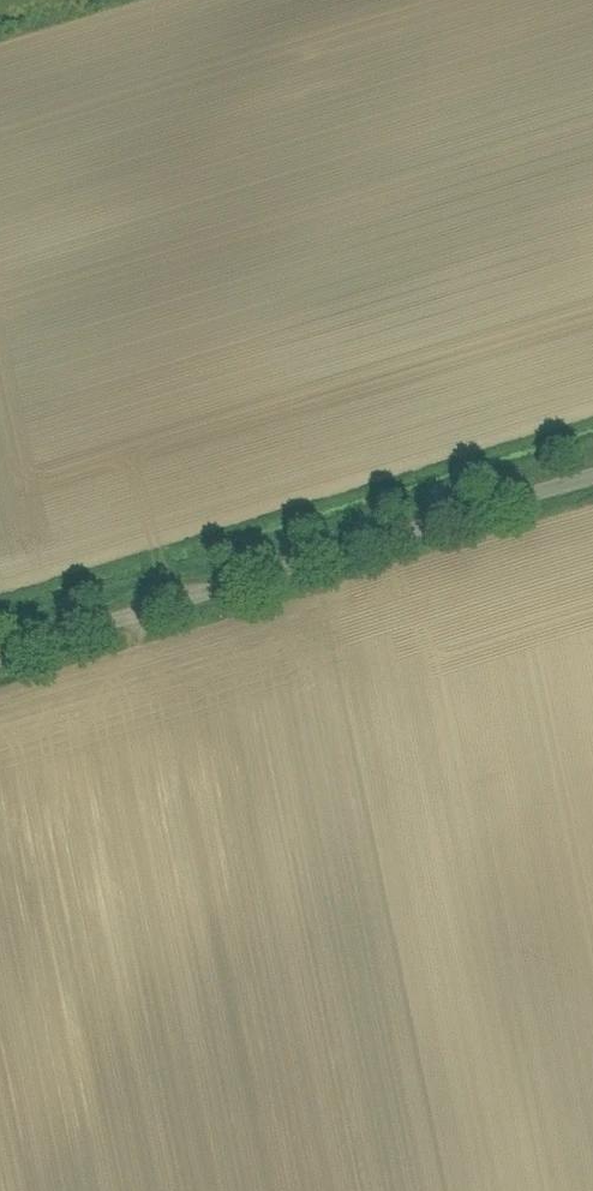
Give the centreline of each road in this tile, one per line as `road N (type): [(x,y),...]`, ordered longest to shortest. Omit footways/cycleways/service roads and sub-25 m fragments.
road 1 (unclassified): [(592,463),(0,648)]

